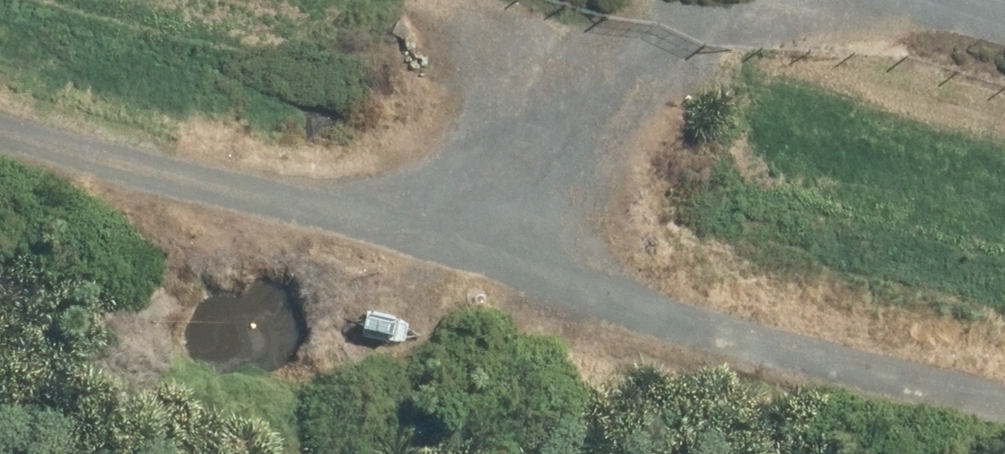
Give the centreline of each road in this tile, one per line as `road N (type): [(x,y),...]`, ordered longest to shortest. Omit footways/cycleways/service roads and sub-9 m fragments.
road 1 (track): [(1004,410),(765,350),(370,211),(0,117)]
road 2 (track): [(370,211),(762,0)]

